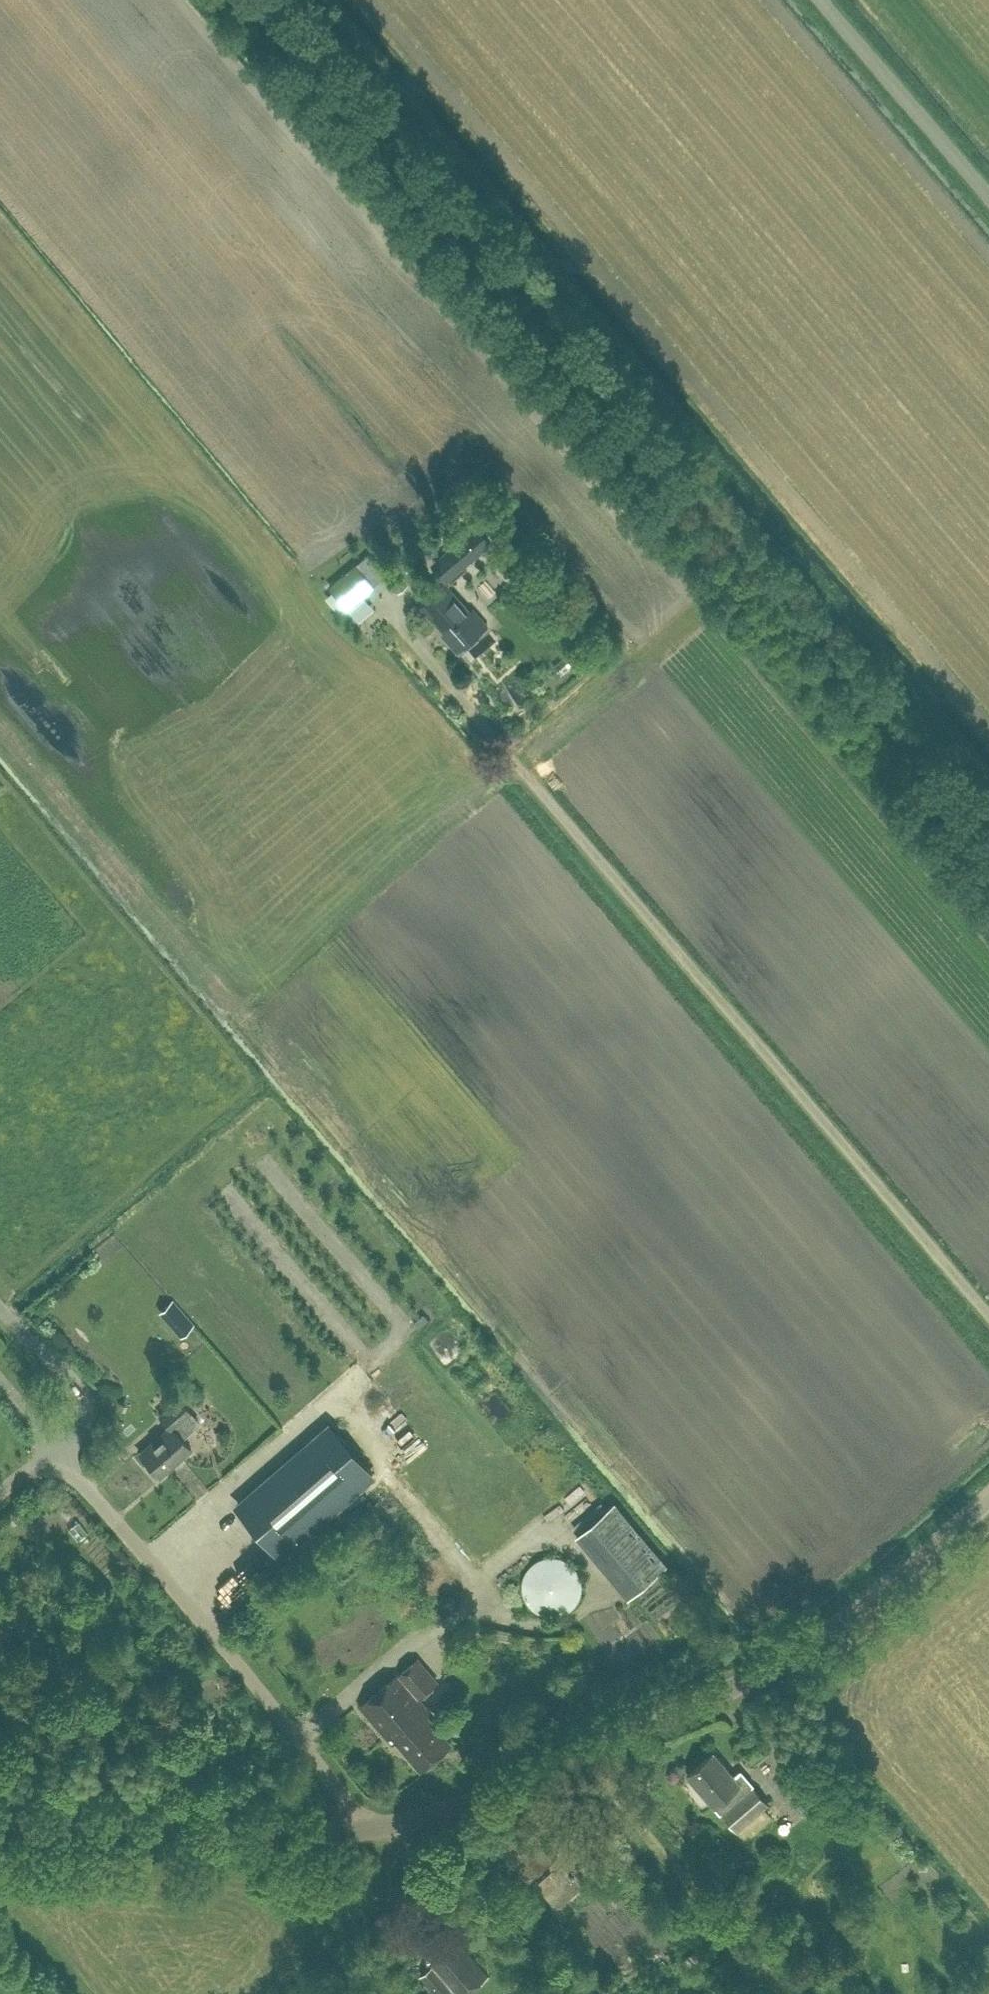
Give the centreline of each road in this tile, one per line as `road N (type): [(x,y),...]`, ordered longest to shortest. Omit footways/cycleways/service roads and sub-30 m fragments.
road 1 (track): [(988,828),(468,224),(256,0)]
road 2 (tertiary): [(364,1828),(500,1790),(767,1668),(879,1593),(988,1497)]
road 3 (unclassified): [(364,1828),(286,1720),(95,1493),(79,1477),(47,1469)]
road 4 (tertiary): [(0,1817),(281,1836),(364,1828)]
road 5 (unclassified): [(988,196),(820,0)]
road 6 (unclassified): [(47,1469),(80,1422),(85,1395),(0,1295)]

